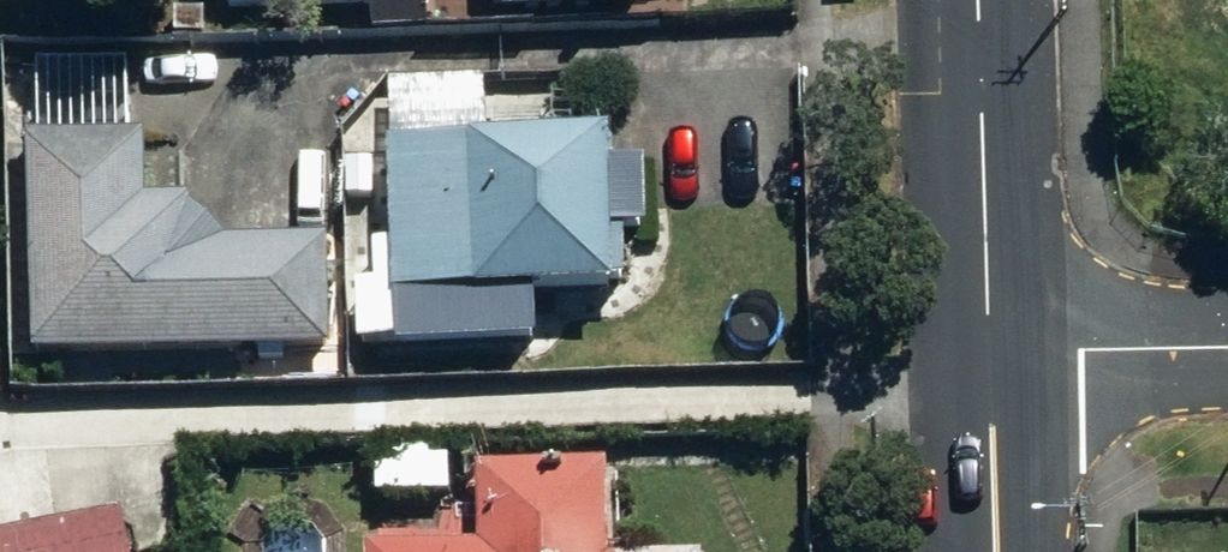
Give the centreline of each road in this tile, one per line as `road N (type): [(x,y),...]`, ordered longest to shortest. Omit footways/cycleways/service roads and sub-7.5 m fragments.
road 1 (primary): [(982,348),(970,0)]
road 2 (residential): [(1227,342),(982,348)]
road 3 (primary): [(989,551),(982,348)]

